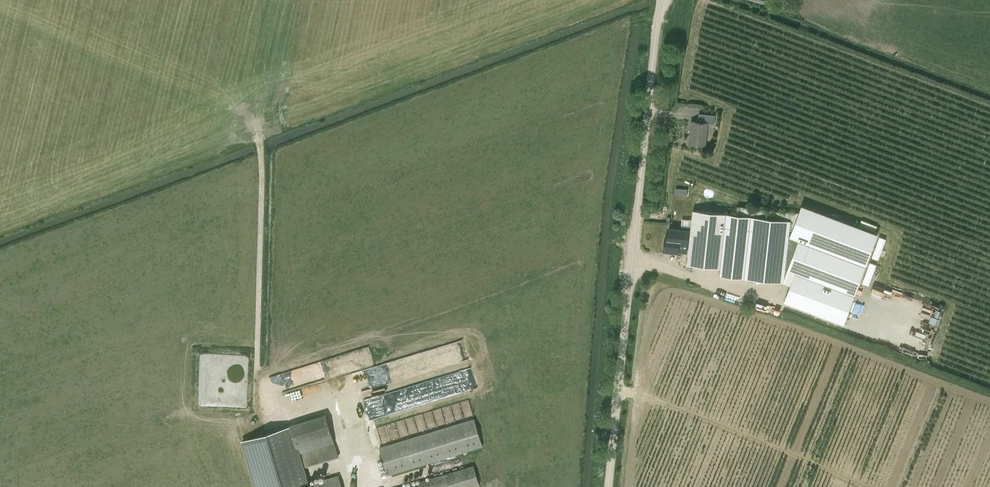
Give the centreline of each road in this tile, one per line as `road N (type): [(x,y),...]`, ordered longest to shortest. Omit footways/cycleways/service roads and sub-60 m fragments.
road 1 (unclassified): [(609,486),(661,0)]

